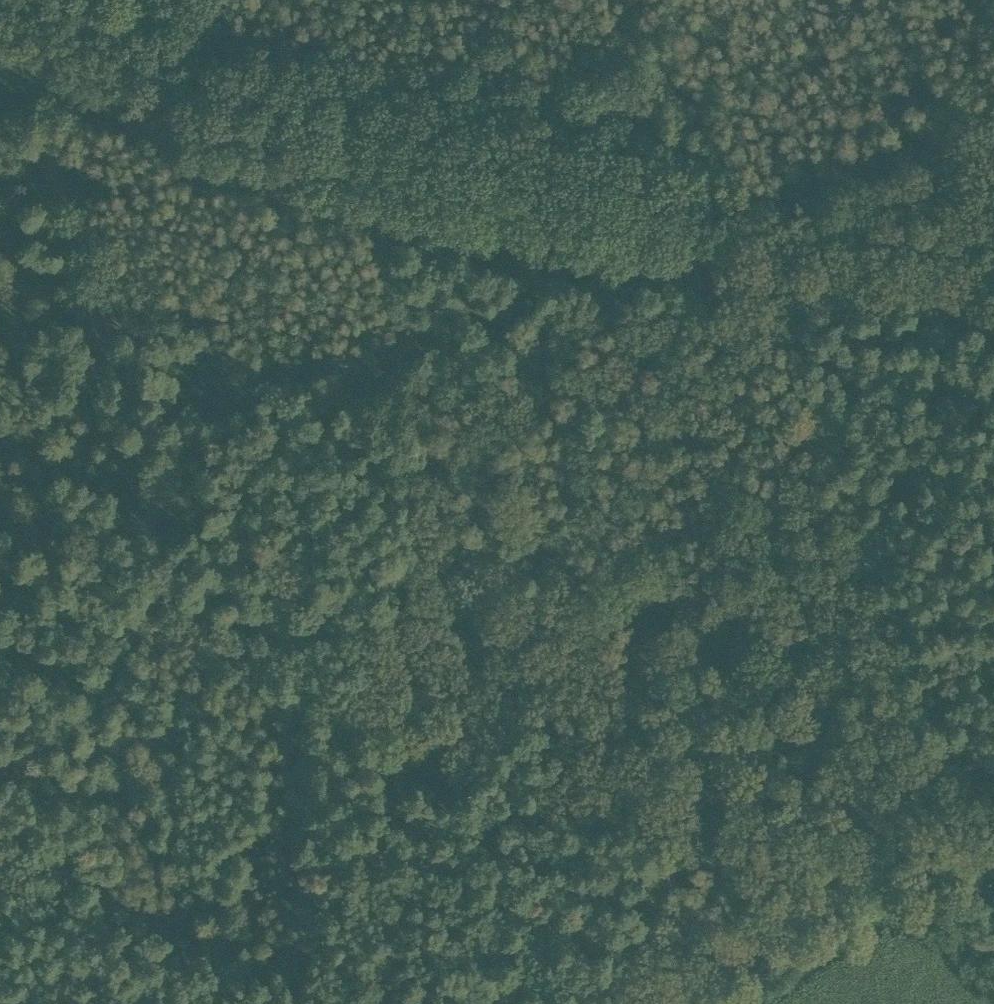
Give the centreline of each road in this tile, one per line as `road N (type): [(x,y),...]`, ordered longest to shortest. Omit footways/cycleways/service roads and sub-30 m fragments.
road 1 (track): [(94,111),(363,205),(707,271)]
road 2 (track): [(993,855),(865,875),(662,1003)]
road 3 (track): [(965,319),(707,271)]

